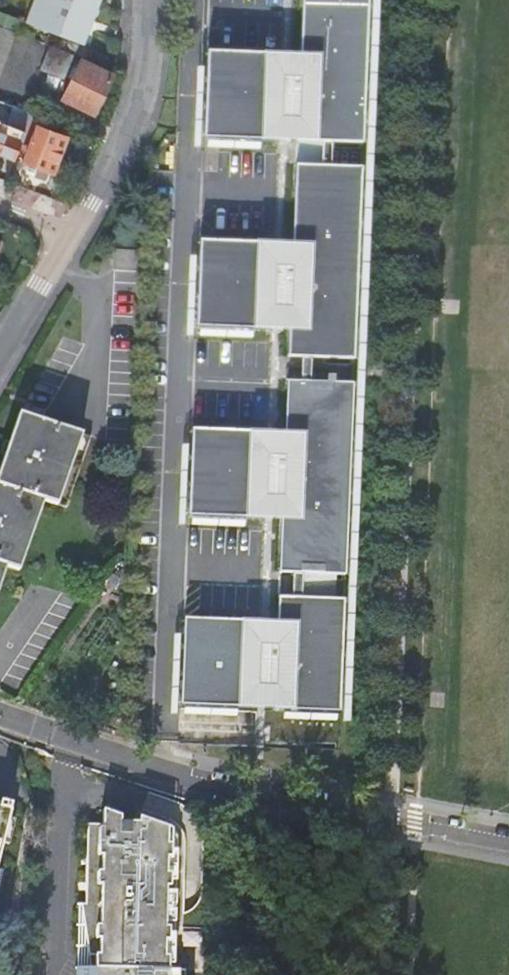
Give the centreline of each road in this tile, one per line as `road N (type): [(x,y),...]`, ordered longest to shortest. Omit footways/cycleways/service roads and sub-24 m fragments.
road 1 (residential): [(0,716),(246,795),(508,841)]
road 2 (unclassified): [(71,235),(133,116),(143,80),(143,0)]
road 3 (unclassified): [(0,352),(71,235)]

